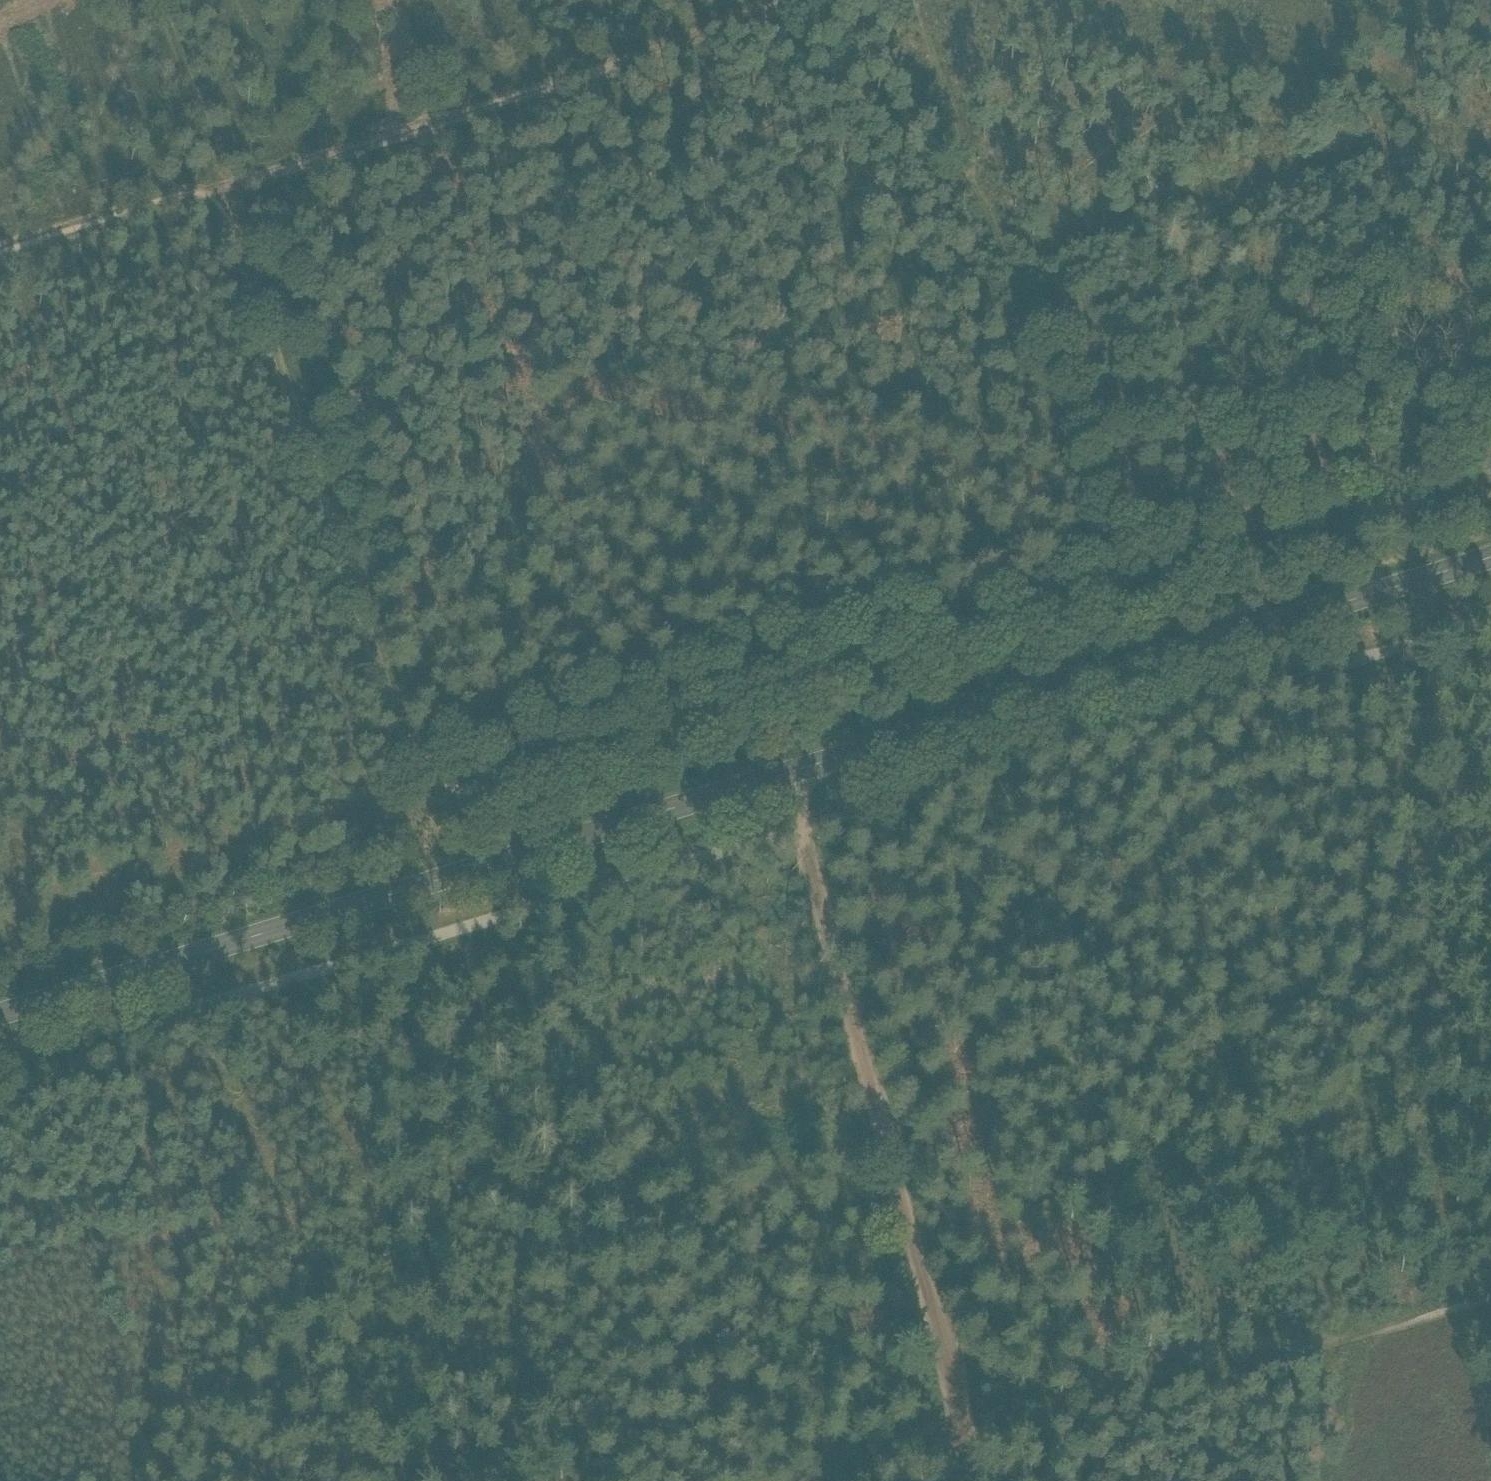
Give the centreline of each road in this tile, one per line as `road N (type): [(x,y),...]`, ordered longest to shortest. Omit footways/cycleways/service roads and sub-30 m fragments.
road 1 (secondary): [(1490,557),(0,1015)]
road 2 (track): [(1112,608),(1120,601),(1048,416),(911,0)]
road 3 (track): [(970,1453),(799,832)]
road 4 (track): [(807,0),(210,195)]

